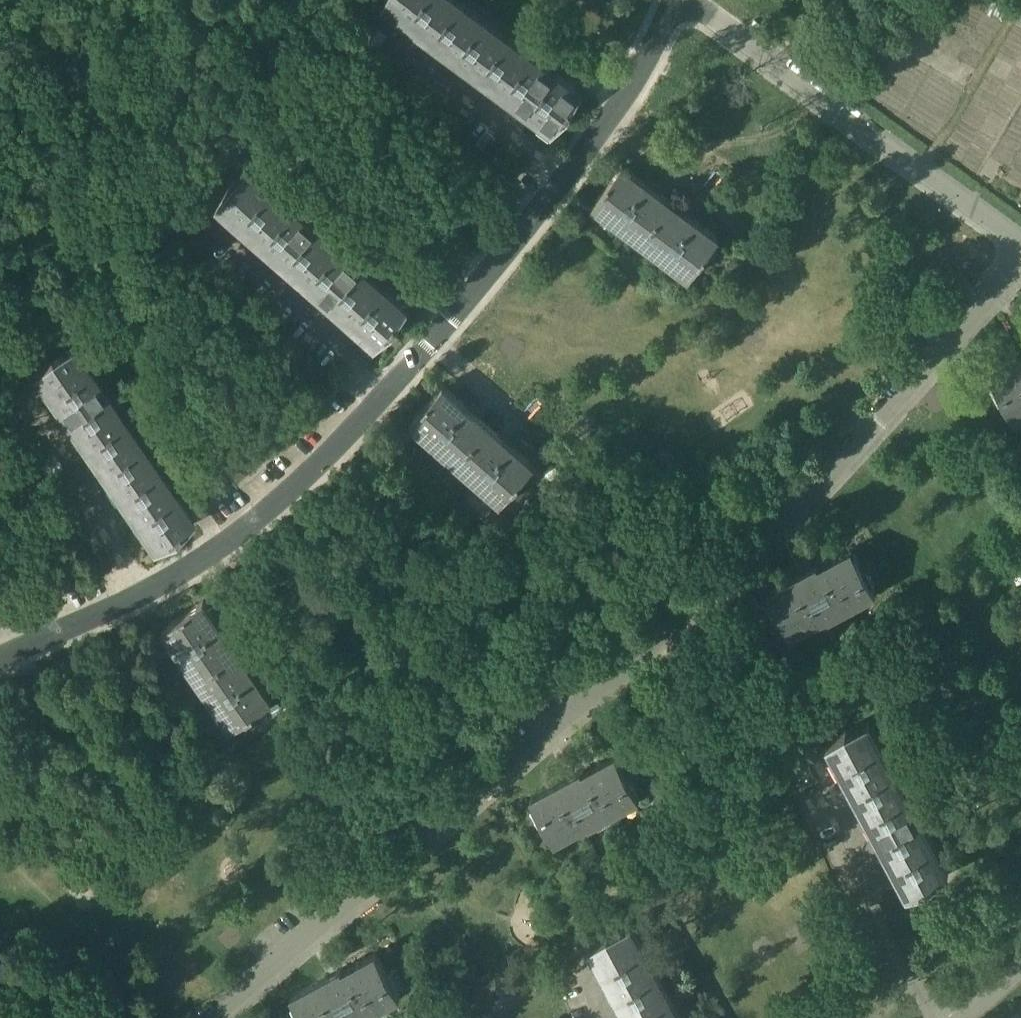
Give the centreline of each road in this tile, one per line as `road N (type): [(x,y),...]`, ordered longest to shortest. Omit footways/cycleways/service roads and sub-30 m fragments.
road 1 (unclassified): [(206,1017),(447,824),(746,551),(886,409),(1020,247)]
road 2 (unclassified): [(0,648),(188,554),(291,480),(427,345)]
road 3 (unclassified): [(427,345),(626,93),(673,0)]
road 4 (unclassified): [(1020,237),(690,0)]
road 5 (track): [(521,426),(746,551)]
road 6 (unclassified): [(521,426),(427,345)]

